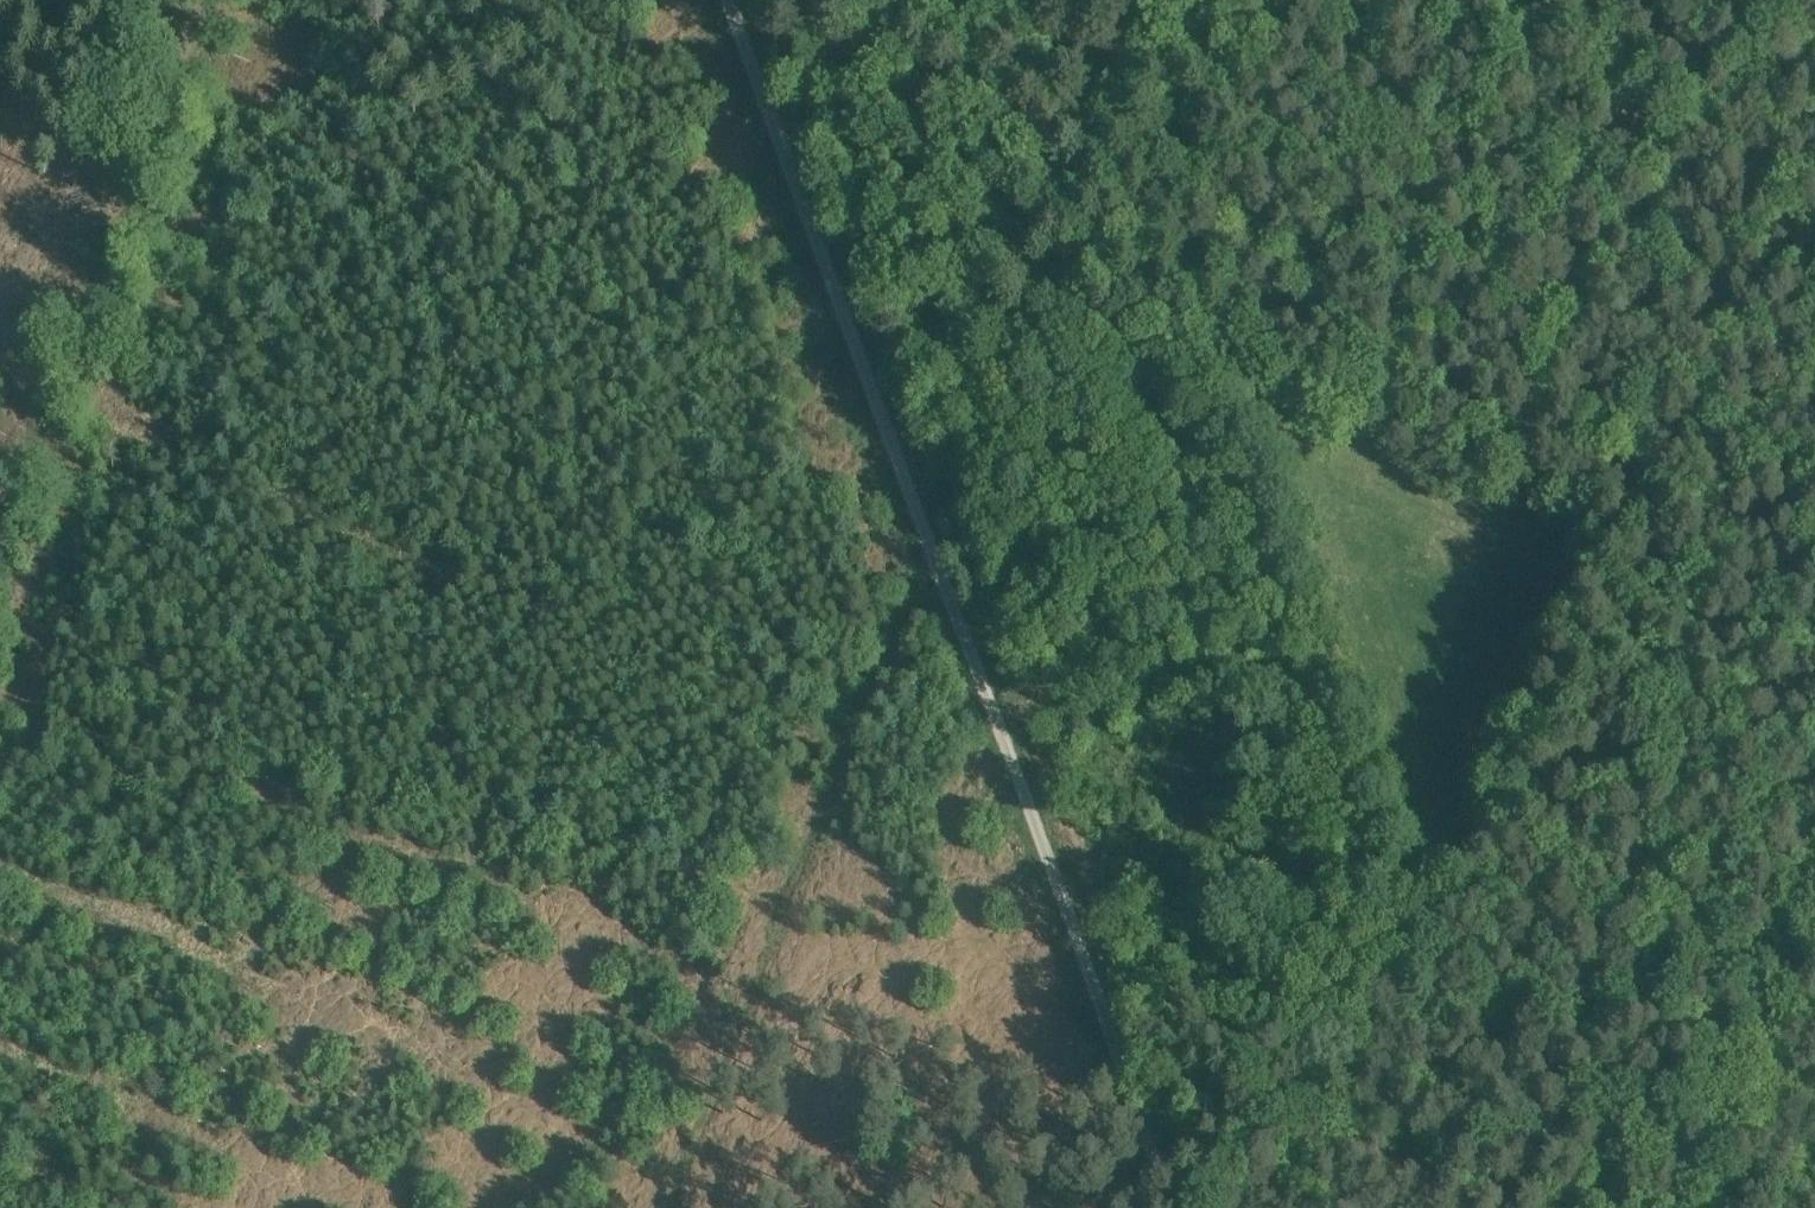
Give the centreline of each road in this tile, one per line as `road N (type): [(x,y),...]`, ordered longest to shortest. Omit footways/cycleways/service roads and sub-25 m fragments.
road 1 (track): [(1189,1207),(740,0)]
road 2 (track): [(940,531),(694,1207)]
road 3 (track): [(179,0),(0,457)]

